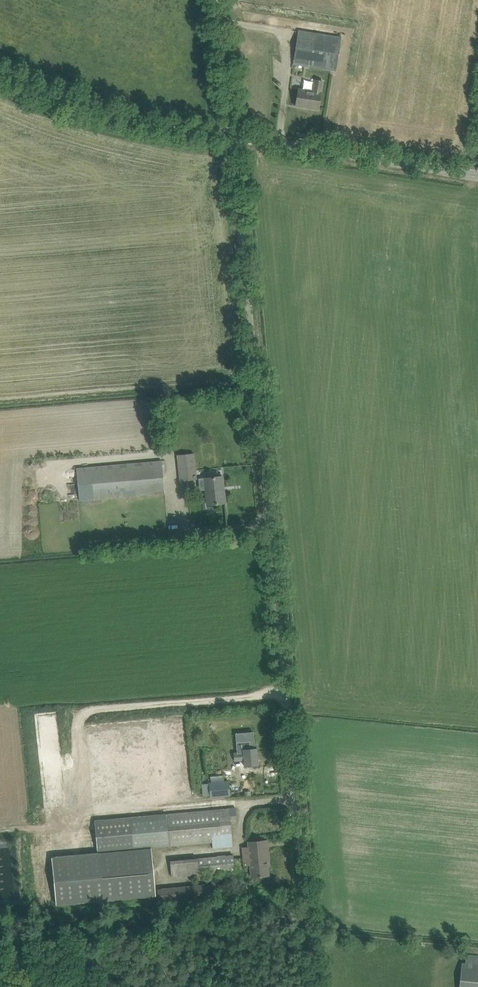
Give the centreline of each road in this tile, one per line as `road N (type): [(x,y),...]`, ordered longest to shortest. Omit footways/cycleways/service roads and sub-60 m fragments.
road 1 (unclassified): [(310,986),(232,137)]
road 2 (unclassified): [(477,176),(232,137)]
road 3 (unclassified): [(232,137),(143,121),(0,73)]
road 4 (track): [(219,0),(232,137)]

